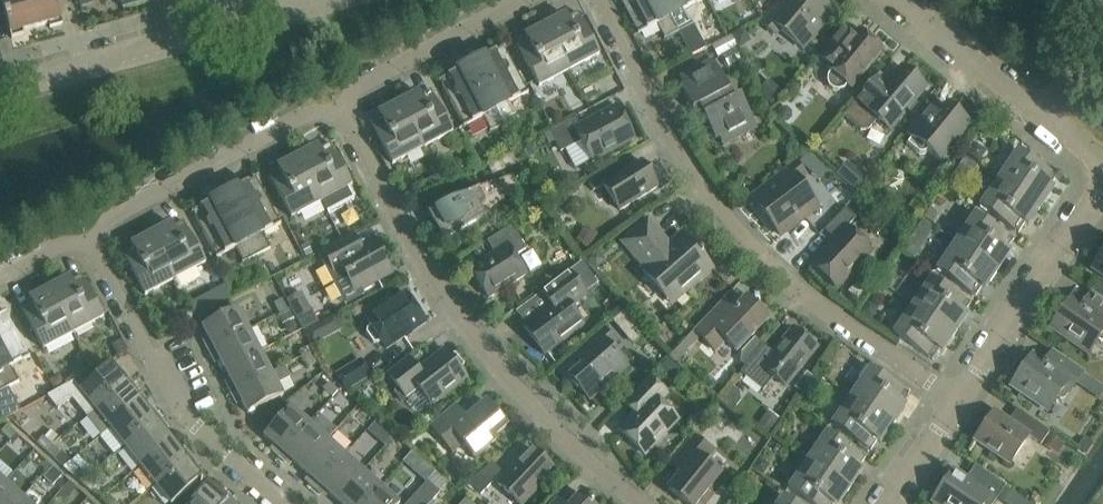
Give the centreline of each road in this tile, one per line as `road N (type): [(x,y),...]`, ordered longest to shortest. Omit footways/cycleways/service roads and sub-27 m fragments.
road 1 (residential): [(959,401),(799,297),(703,201),(595,0)]
road 2 (residential): [(639,503),(534,415),(448,310),(339,110)]
road 3 (residential): [(286,503),(180,415),(86,241)]
road 4 (residential): [(86,241),(111,220),(312,115),(339,110)]
road 5 (residential): [(959,401),(1096,200),(1102,174)]
road 6 (residential): [(905,0),(1089,152),(1102,174)]
road 7 (residential): [(0,87),(229,27)]
road 8 (residential): [(339,110),(358,90),(529,0)]
road 9 (residential): [(891,503),(959,401)]

